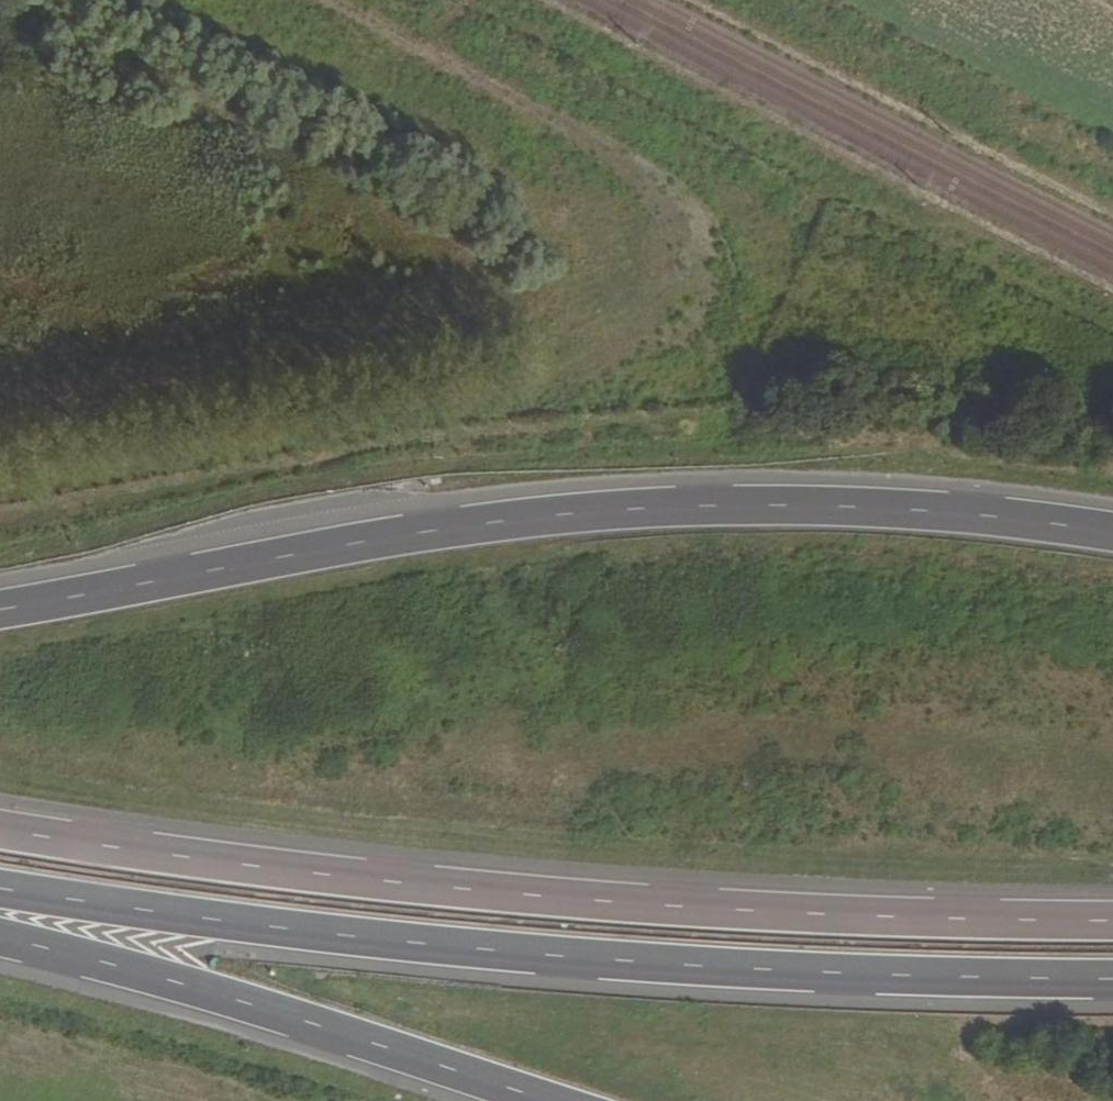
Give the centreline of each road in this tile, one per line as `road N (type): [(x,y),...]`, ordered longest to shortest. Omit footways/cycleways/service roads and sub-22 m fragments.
road 1 (motorway): [(1112,531),(852,505),(640,508),(431,530),(0,608)]
road 2 (motorway): [(1112,918),(633,902),(130,851),(0,828)]
road 3 (motorway): [(0,890),(391,944),(596,962),(1112,981)]
road 4 (motorway): [(0,936),(542,1100)]
road 5 (track): [(329,0),(625,156),(665,185),(705,309)]

